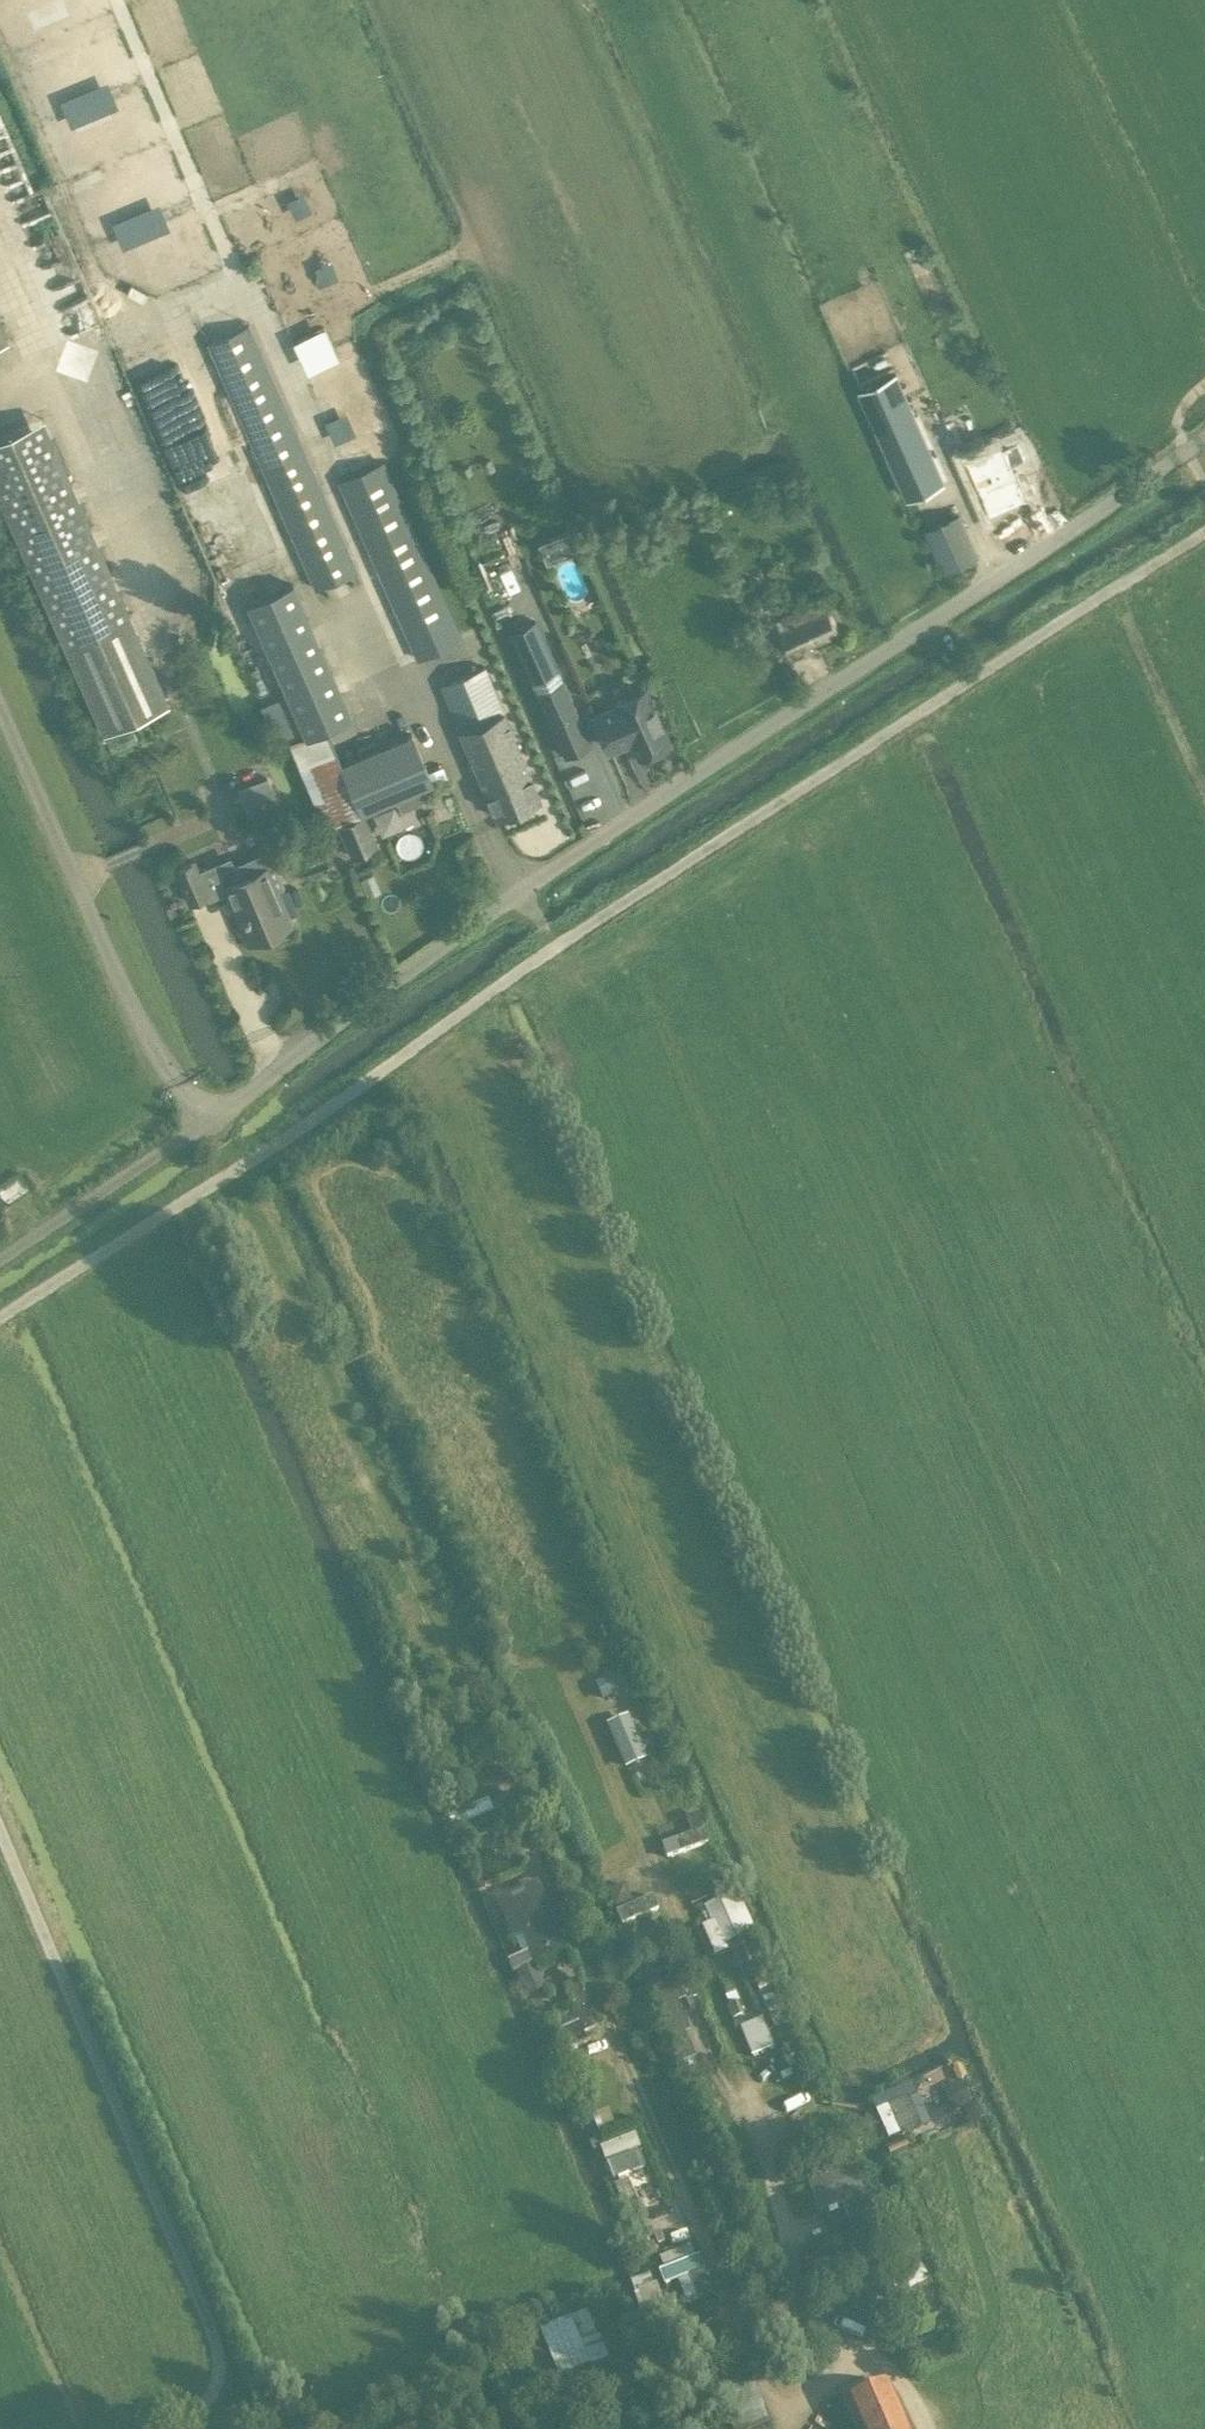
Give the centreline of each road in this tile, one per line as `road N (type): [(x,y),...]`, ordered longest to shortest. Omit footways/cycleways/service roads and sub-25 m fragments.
road 1 (track): [(894,2372),(873,2369),(780,2410),(469,1694),(327,1399),(235,1174),(205,1125)]
road 2 (unclassified): [(0,1264),(692,776),(1204,441)]
road 3 (track): [(0,1325),(611,913),(1204,532)]
road 4 (track): [(0,1830),(208,2333),(217,2376),(194,2419),(175,2428)]

